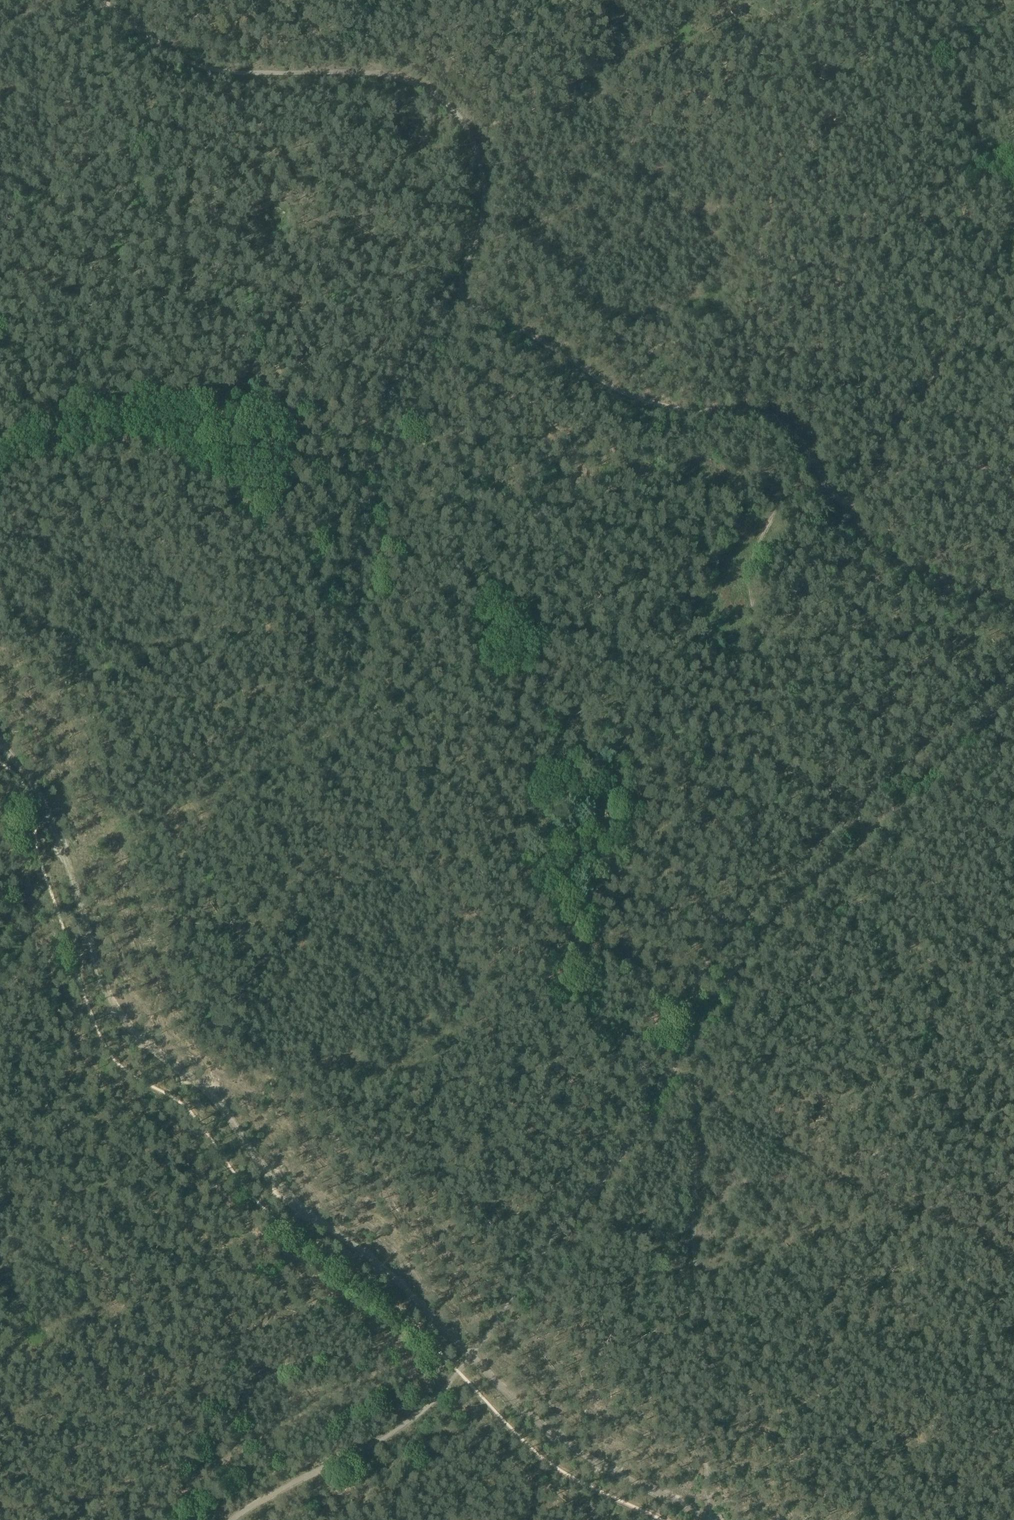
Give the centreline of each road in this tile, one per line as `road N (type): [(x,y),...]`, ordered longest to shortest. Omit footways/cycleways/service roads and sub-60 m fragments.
road 1 (track): [(0,742),(59,839),(104,984),(133,1033),(206,1089),(277,1185),(374,1262),(549,1432),(705,1519)]
road 2 (track): [(865,832),(758,944),(474,1359),(425,1409),(367,1449),(234,1519)]
road 3 (track): [(104,0),(188,63),(242,75),(389,75),(438,97),(467,122),(479,153),(483,225),(460,280)]
road 4 (track): [(460,280),(402,406),(360,617),(312,727)]
road 5 (track): [(829,484),(788,423),(741,409),(664,413),(484,311),(460,280)]
road 6 (track): [(829,484),(775,513),(752,582),(756,619),(852,794),(865,832)]
road 7 (track): [(1013,1257),(785,1151),(689,1076)]
road 8 (track): [(1013,247),(986,335),(948,404),(918,424),(897,463)]
road 9 (track): [(1013,480),(897,463),(863,503),(850,505),(829,484)]
road 10 (track): [(1013,691),(865,832)]
road 11 (track): [(1013,603),(883,555),(850,505)]
road 12 (track): [(955,0),(975,61),(982,124),(1013,156)]

